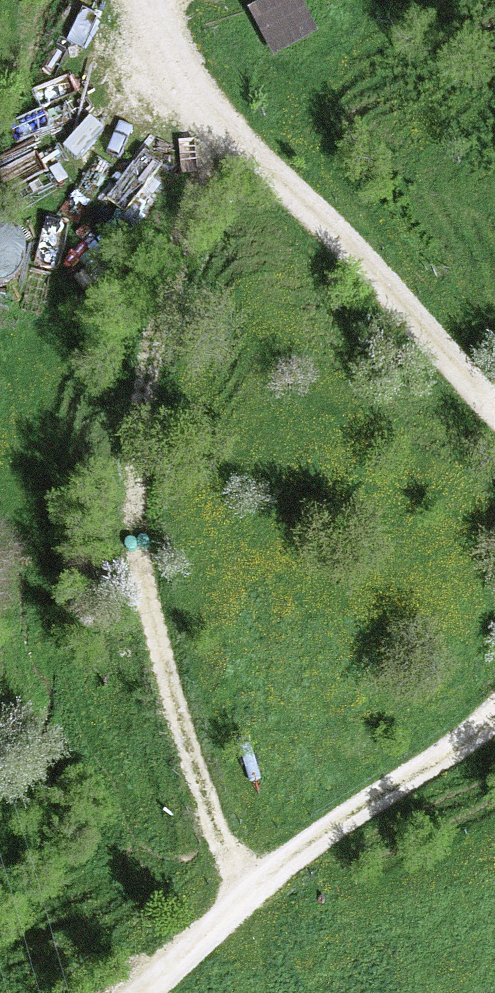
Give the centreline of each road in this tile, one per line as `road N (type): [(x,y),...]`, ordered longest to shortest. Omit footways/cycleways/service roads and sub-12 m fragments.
road 1 (track): [(209,114),(162,300),(135,510),(149,603),(200,787),(245,900)]
road 2 (unclassified): [(144,0),(167,53),(209,114),(494,419)]
road 3 (unclassified): [(494,707),(317,839),(142,992)]

